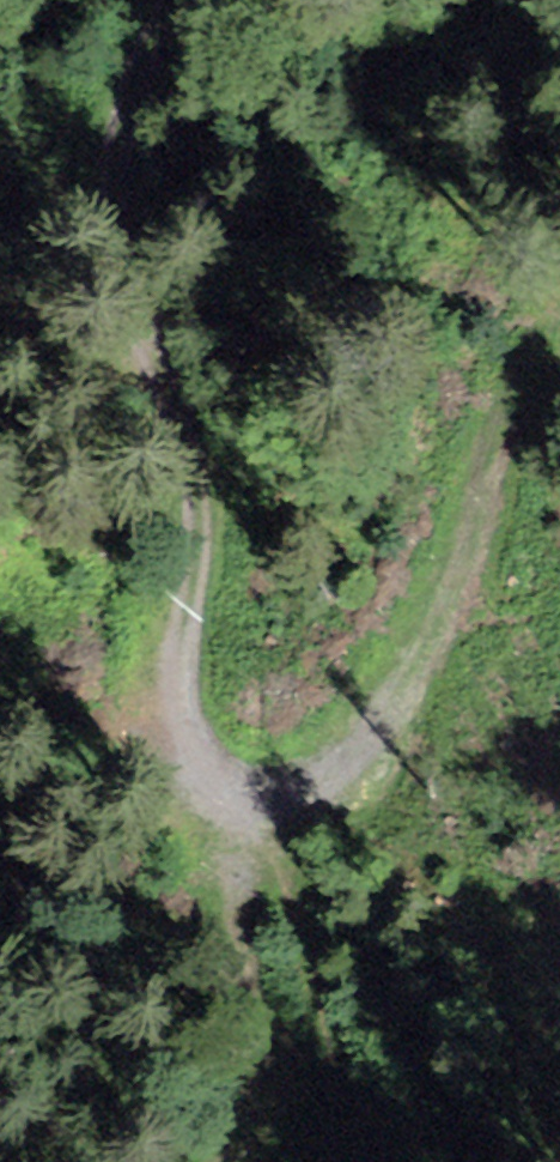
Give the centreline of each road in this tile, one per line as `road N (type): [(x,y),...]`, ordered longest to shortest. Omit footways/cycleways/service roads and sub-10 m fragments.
road 1 (track): [(172,0),(135,73),(116,147),(111,215),(134,323),(202,484),(203,524),(169,643),(173,724),(213,770),(289,789)]
road 2 (track): [(289,789),(351,753),(376,719),(503,444),(559,344)]
road 3 (track): [(247,782),(242,917),(265,1090),(252,1129),(214,1161)]

